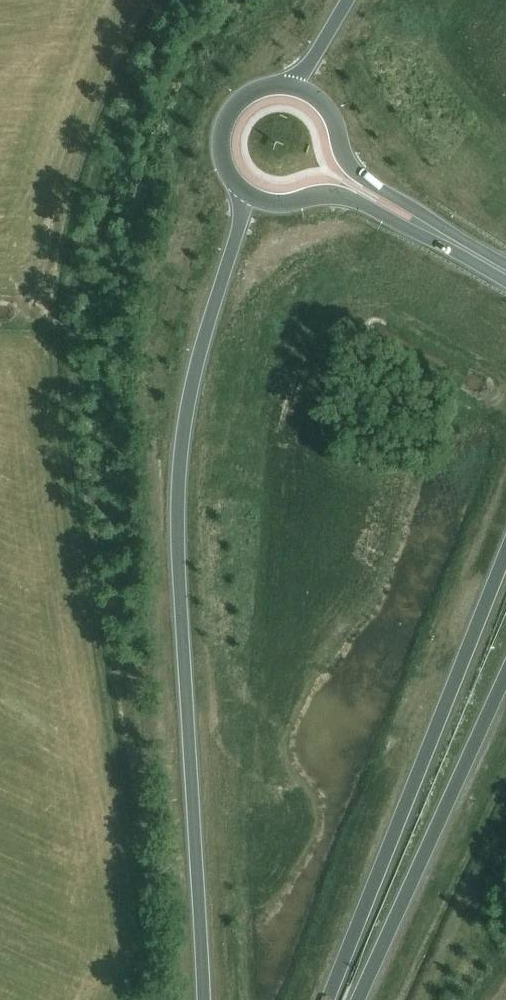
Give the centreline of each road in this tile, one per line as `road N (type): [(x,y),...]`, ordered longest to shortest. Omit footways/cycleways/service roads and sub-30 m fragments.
road 1 (trunk): [(241,191),(176,482),(203,999)]
road 2 (trunk): [(505,550),(326,999)]
road 3 (trunk): [(358,999),(505,672)]
road 4 (primary): [(432,230),(355,172),(326,106),(290,87)]
road 5 (primary): [(241,191),(274,206),(342,196),(432,230)]
road 6 (primary): [(290,87),(256,92),(226,123),(223,161),(241,191)]

